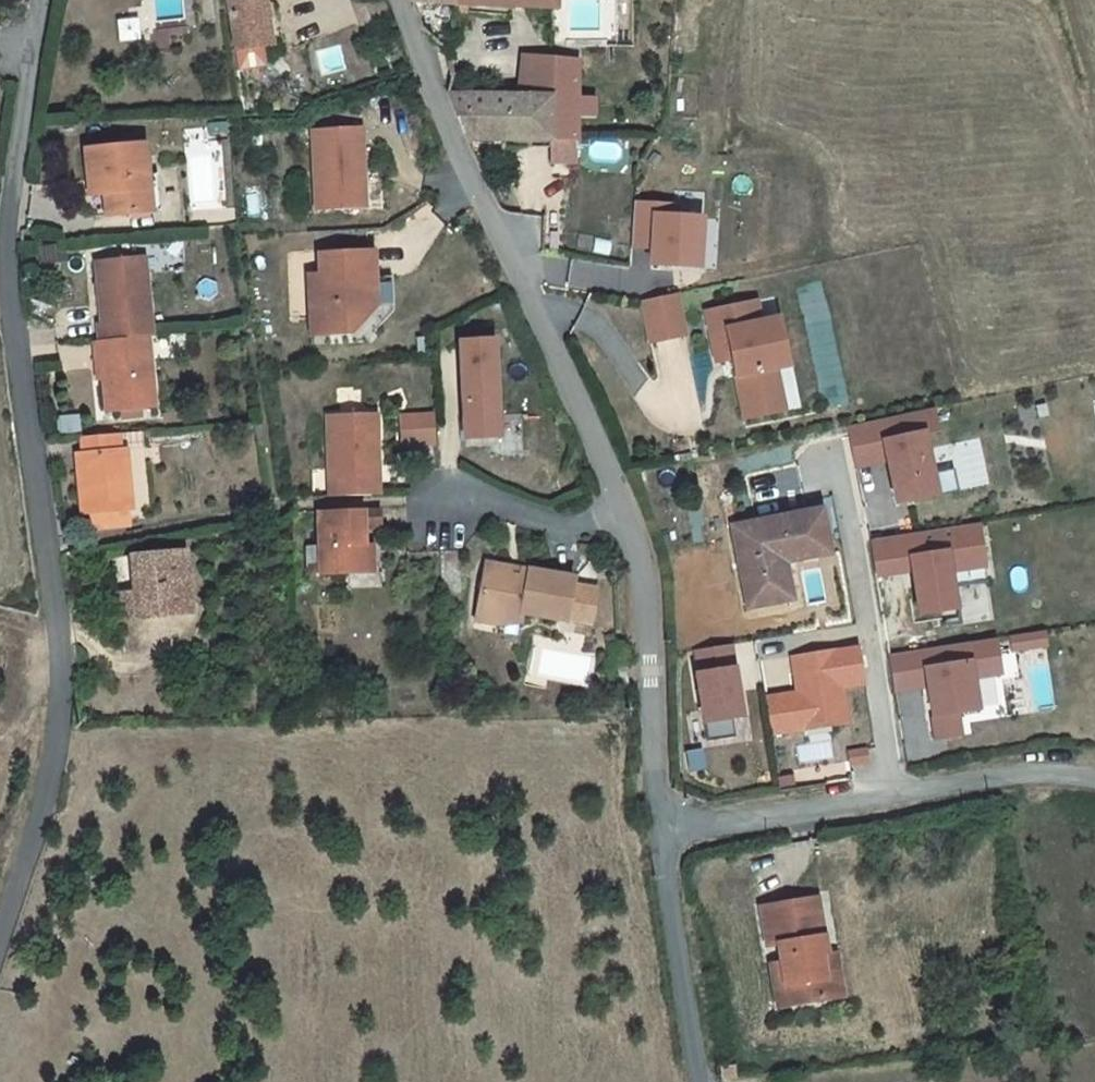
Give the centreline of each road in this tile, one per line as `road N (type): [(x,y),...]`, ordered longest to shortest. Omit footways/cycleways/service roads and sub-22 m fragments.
road 1 (unclassified): [(44,0),(10,218),(8,278),(61,684),(52,774),(0,945)]
road 2 (residential): [(402,0),(425,69),(623,508)]
road 3 (unclassified): [(1094,779),(992,778),(665,831)]
road 4 (residential): [(623,508),(647,591),(665,831)]
road 5 (unclassified): [(665,831),(702,1081)]
road 6 (residential): [(408,505),(477,500),(561,528),(623,508)]

